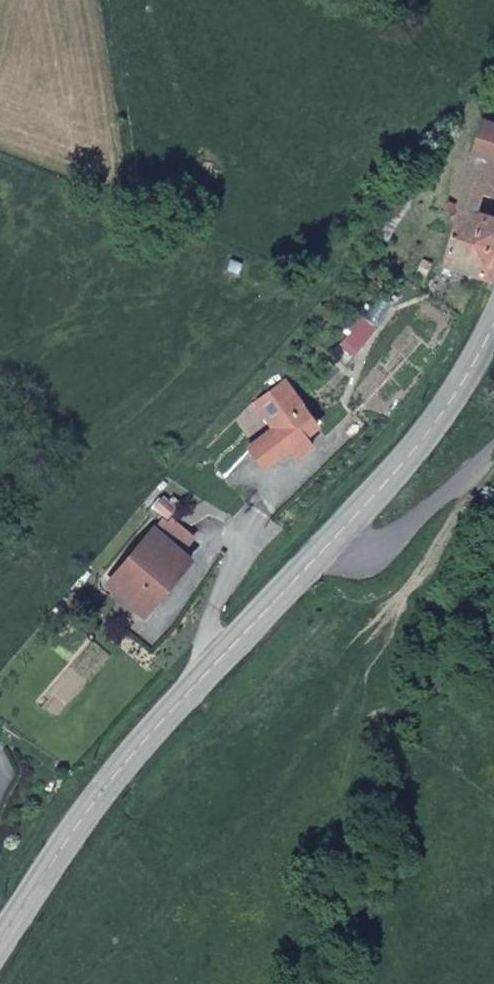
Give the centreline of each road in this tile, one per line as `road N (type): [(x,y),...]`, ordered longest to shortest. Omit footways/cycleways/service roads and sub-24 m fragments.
road 1 (secondary): [(320,554),(105,788),(0,943)]
road 2 (secondary): [(493,325),(427,436),(320,554)]
road 3 (unclassified): [(493,459),(398,534),(320,554)]

